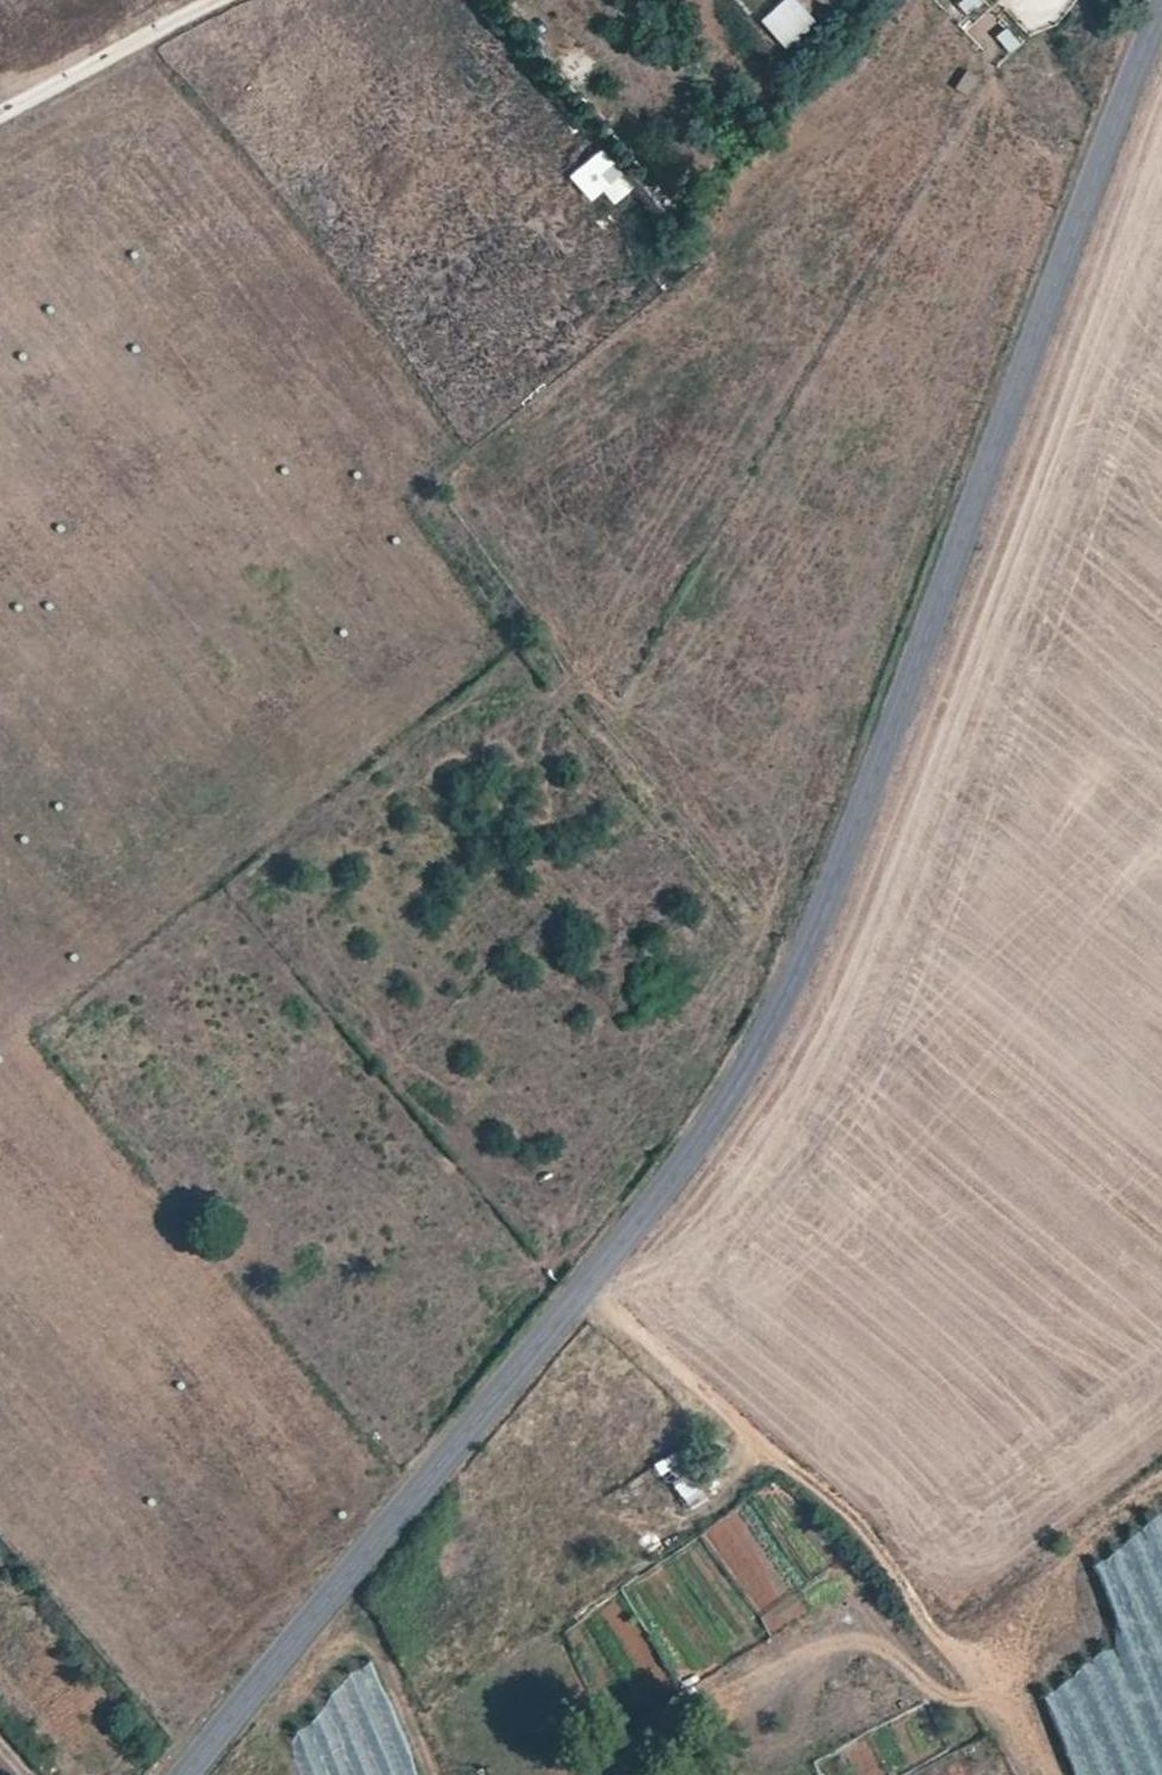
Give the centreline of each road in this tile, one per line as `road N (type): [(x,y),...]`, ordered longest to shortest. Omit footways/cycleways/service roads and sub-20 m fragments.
road 1 (tertiary): [(1161,11),(835,882),(745,1070),(687,1163),(182,1774)]
road 2 (track): [(598,1271),(829,1507),(939,1638),(1038,1774)]
road 3 (unclassified): [(0,107),(203,0)]

